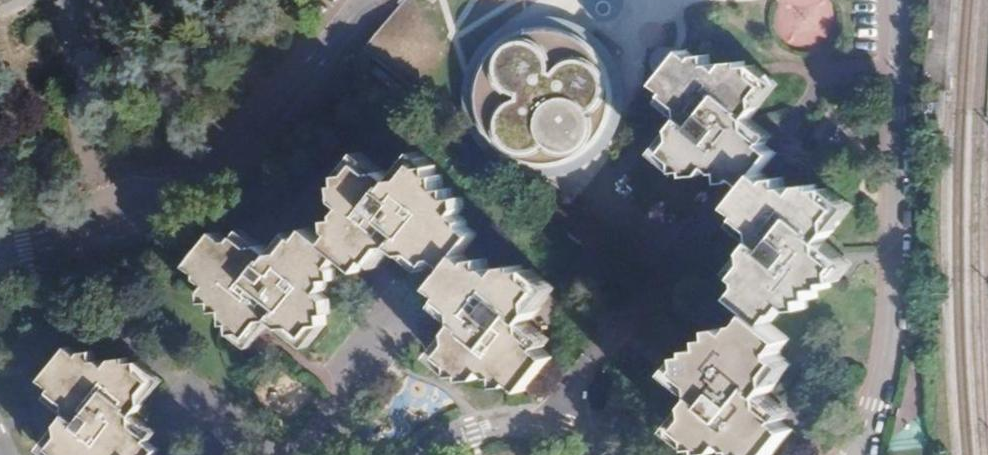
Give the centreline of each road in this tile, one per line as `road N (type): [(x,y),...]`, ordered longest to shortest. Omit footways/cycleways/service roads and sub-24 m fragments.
road 1 (residential): [(852,454),(869,407),(884,292),(890,55),(881,0)]
road 2 (tertiary): [(99,230),(154,209),(225,157),(368,0)]
road 3 (residential): [(68,0),(53,116),(99,230)]
road 4 (residential): [(560,440),(565,399),(584,361),(666,262)]
road 5 (residential): [(289,454),(385,335)]
road 6 (residential): [(443,454),(478,433),(533,430),(560,440)]

